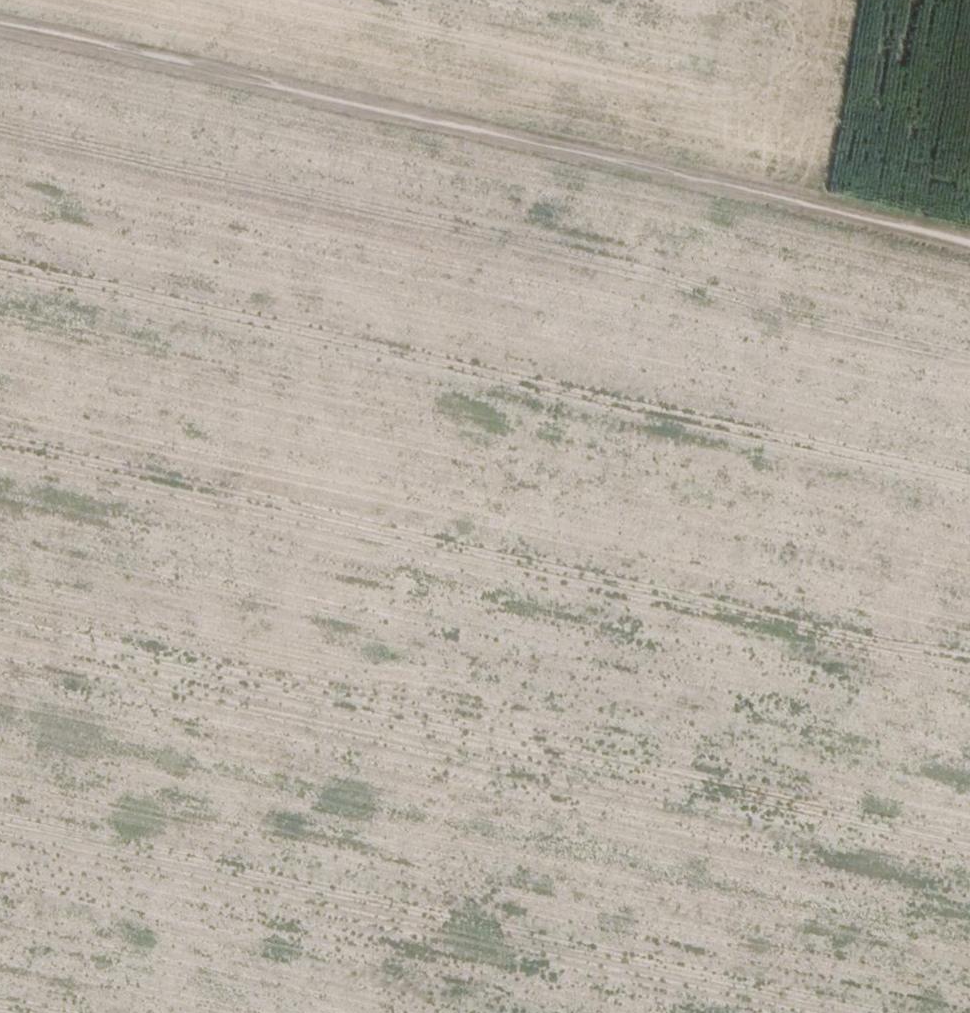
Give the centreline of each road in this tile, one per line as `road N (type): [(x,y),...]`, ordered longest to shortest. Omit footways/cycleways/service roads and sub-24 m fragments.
road 1 (track): [(0,35),(969,250)]

